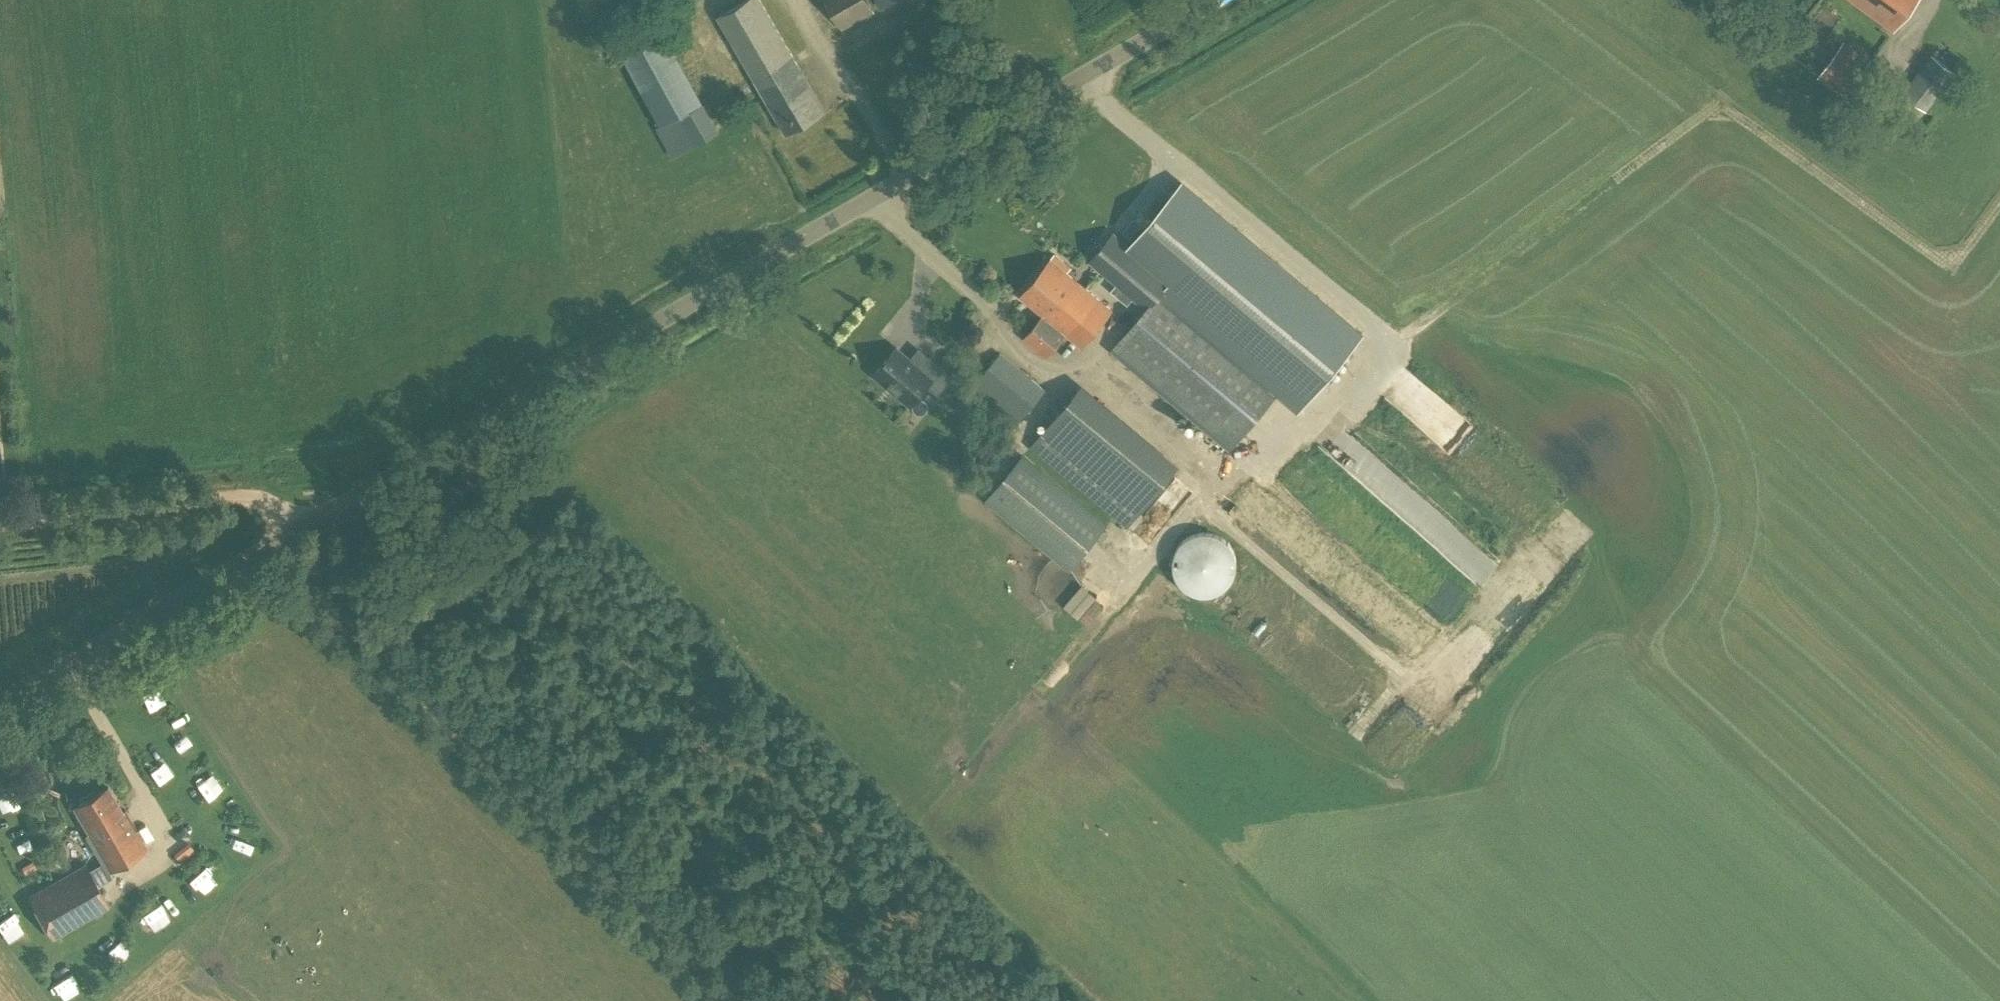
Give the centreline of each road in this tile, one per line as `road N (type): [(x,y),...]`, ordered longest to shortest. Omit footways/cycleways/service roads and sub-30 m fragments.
road 1 (unclassified): [(0,702),(1199,0)]
road 2 (track): [(728,1000),(272,545)]
road 3 (track): [(0,524),(246,495),(305,525)]

